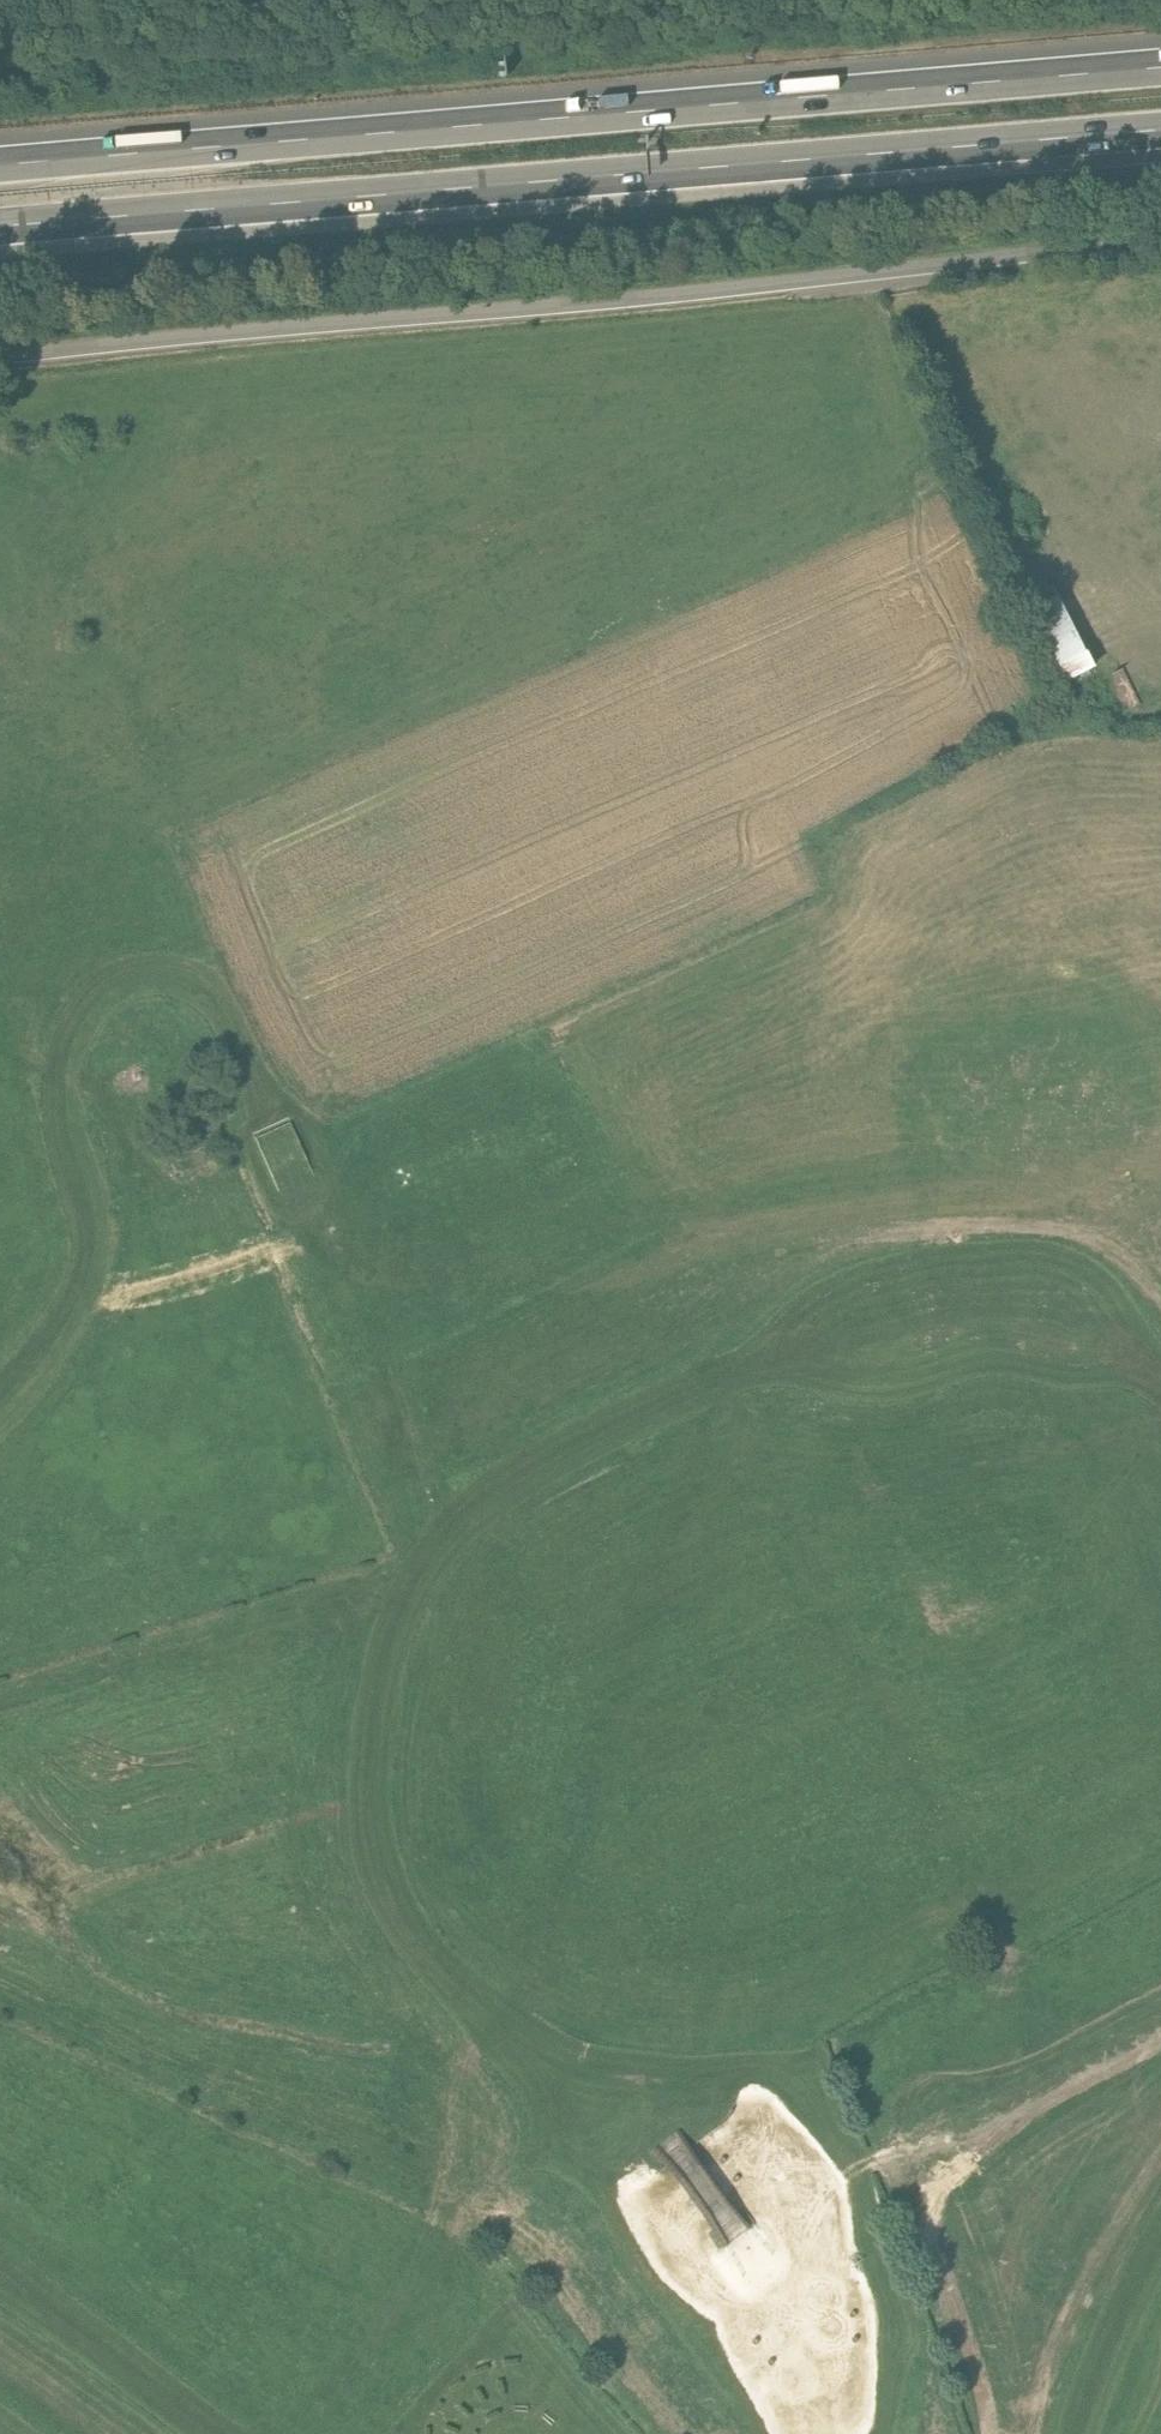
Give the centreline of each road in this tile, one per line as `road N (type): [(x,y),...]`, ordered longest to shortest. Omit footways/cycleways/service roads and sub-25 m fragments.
road 1 (track): [(1160,236),(582,304),(0,358)]
road 2 (motorway): [(0,225),(1160,129)]
road 3 (motorway): [(1160,66),(0,160)]

